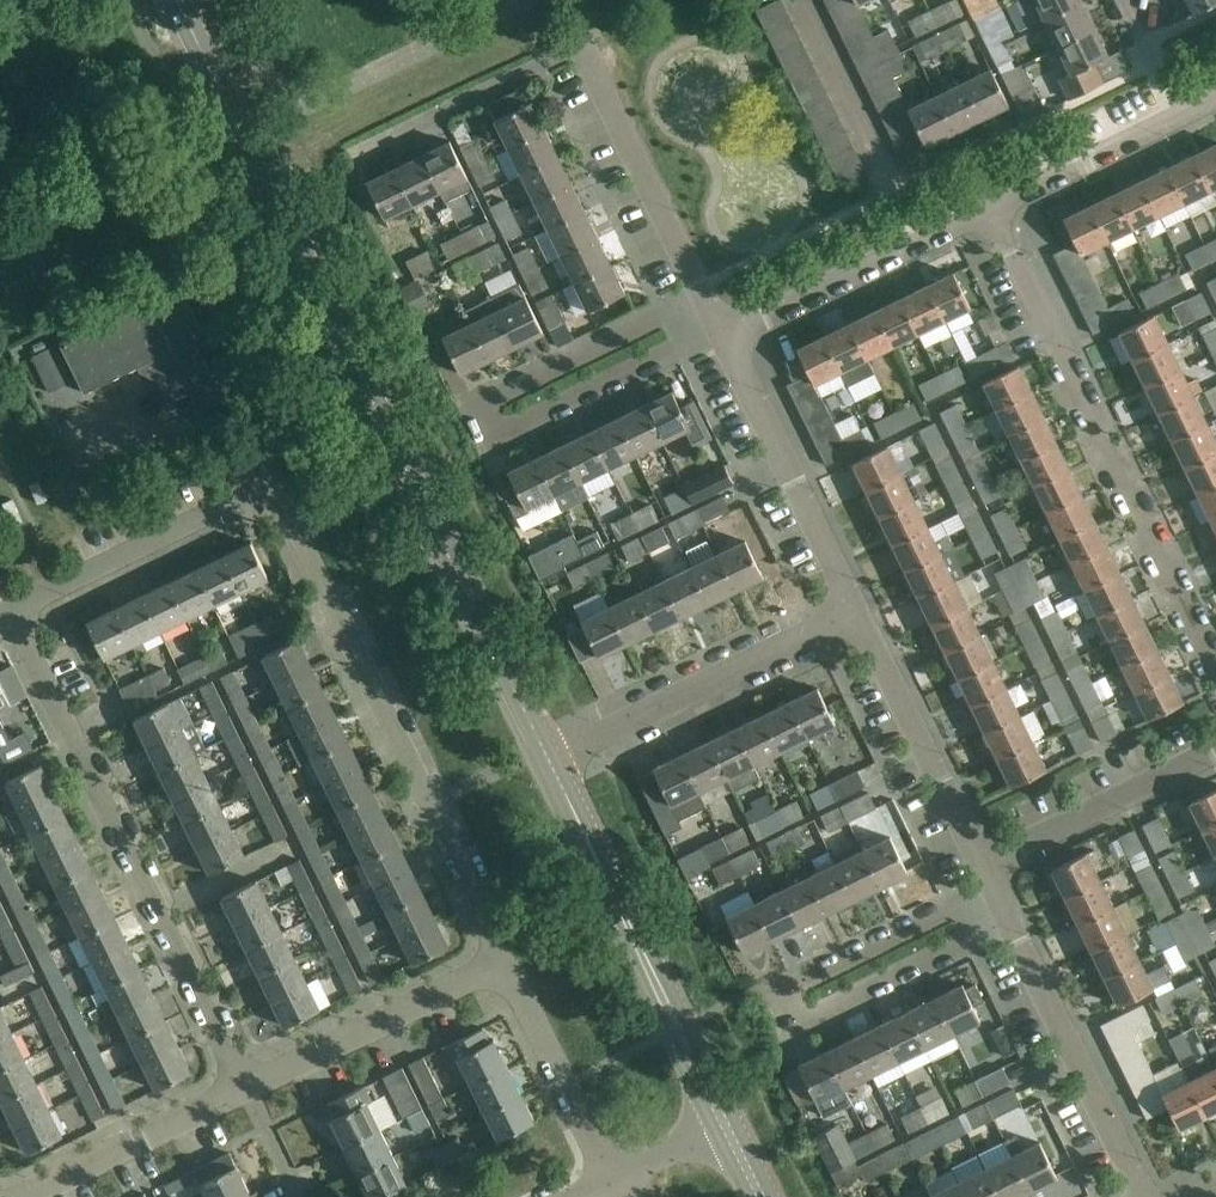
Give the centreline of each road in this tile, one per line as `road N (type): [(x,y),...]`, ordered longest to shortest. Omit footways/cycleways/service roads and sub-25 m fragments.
road 1 (tertiary): [(547,756),(177,0)]
road 2 (residential): [(718,325),(489,435),(473,405),(704,295)]
road 3 (residential): [(352,153),(580,39),(704,295)]
road 4 (residential): [(505,961),(287,514),(258,493)]
road 5 (residential): [(244,1089),(8,611)]
road 6 (residential): [(1215,672),(991,205)]
road 7 (residential): [(1006,917),(793,1022),(780,997),(992,888)]
road 8 (tertiary): [(725,1125),(547,756)]
road 9 (residential): [(547,756),(859,615)]
road 10 (residential): [(1006,917),(1142,1196)]
road 11 (residential): [(724,336),(859,615)]
road 12 (residential): [(244,1089),(505,961)]
road 13 (residential): [(859,615),(982,867)]
road 14 (residential): [(8,611),(230,499),(258,493)]
road 15 (residential): [(922,239),(802,0)]
road 16 (residential): [(982,867),(1215,751)]
road 17 (residential): [(17,1196),(244,1089)]
road 18 (residential): [(614,1178),(505,961)]
road 19 (residential): [(724,336),(922,239)]
road 20 (residential): [(991,205),(1175,116)]
road 21 (residential): [(1175,116),(1117,0)]
road 22 (residential): [(614,1178),(725,1125)]
road 23 (residential): [(244,1089),(298,1196)]

